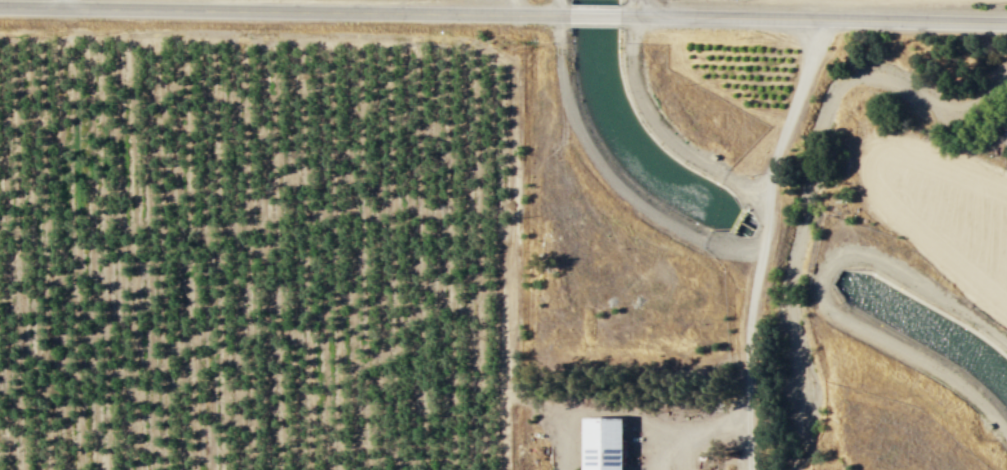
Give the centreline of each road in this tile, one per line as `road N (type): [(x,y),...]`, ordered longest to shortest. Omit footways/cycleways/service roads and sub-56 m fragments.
road 1 (tertiary): [(568,14),(0,4)]
road 2 (tertiary): [(1006,21),(619,15)]

